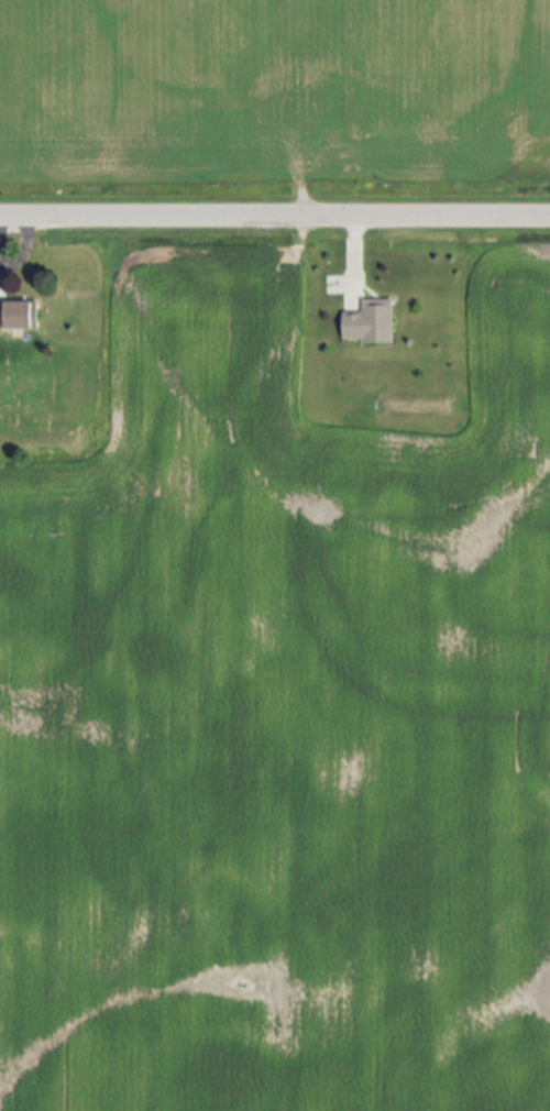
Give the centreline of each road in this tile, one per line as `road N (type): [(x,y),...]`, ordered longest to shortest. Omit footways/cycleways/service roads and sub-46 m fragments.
road 1 (secondary): [(549,217),(0,219)]

